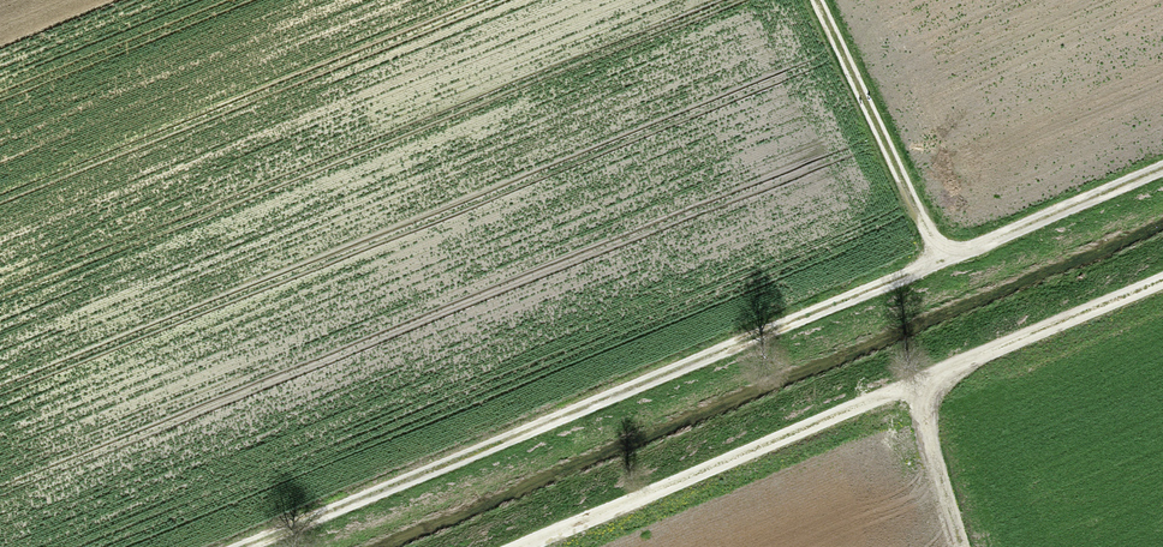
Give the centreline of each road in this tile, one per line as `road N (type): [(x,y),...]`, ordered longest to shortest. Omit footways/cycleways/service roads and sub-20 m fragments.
road 1 (track): [(250,546),(1162,169)]
road 2 (track): [(1162,280),(521,546)]
road 3 (track): [(942,263),(820,0)]
road 4 (track): [(914,385),(964,546)]

